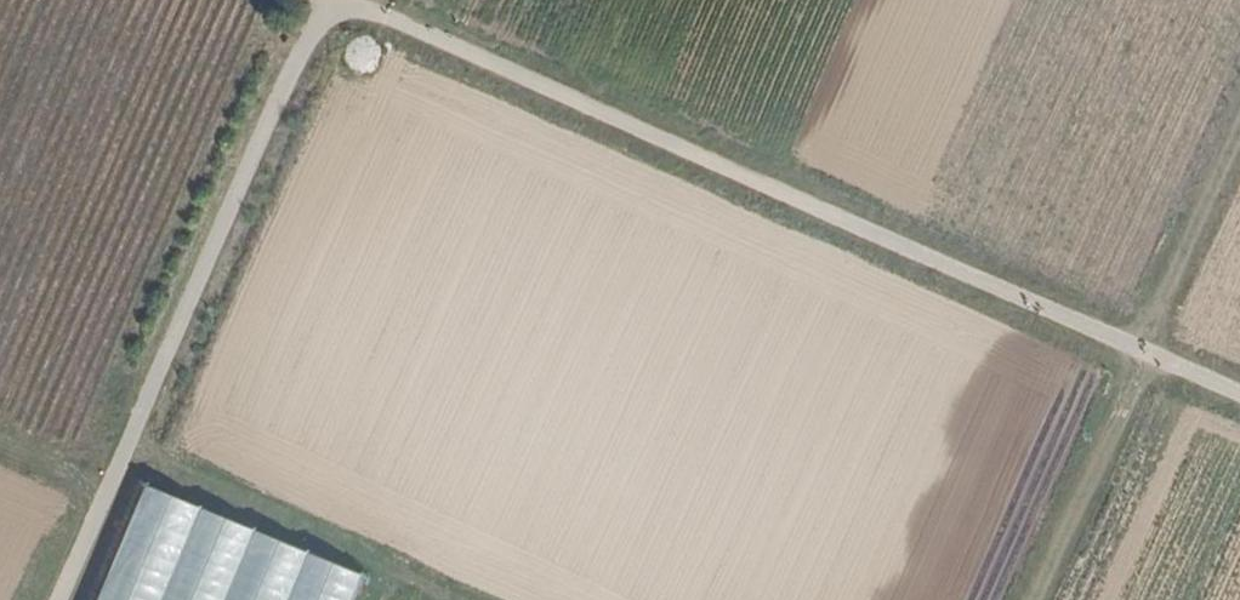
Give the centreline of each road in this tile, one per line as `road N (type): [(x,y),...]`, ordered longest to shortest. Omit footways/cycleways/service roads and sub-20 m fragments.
road 1 (track): [(343,0),(1239,391)]
road 2 (track): [(63,599),(326,0)]
road 3 (track): [(1039,599),(1239,157)]
road 4 (track): [(0,431),(114,482)]

